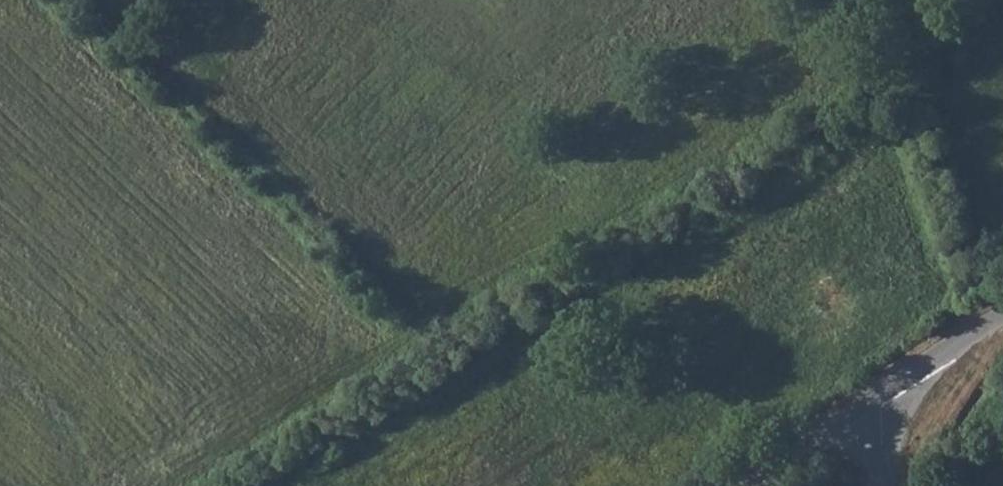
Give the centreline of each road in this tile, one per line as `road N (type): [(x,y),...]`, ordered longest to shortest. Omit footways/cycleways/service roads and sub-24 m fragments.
road 1 (unclassified): [(877,397),(751,485)]
road 2 (unclassified): [(1002,315),(877,397)]

